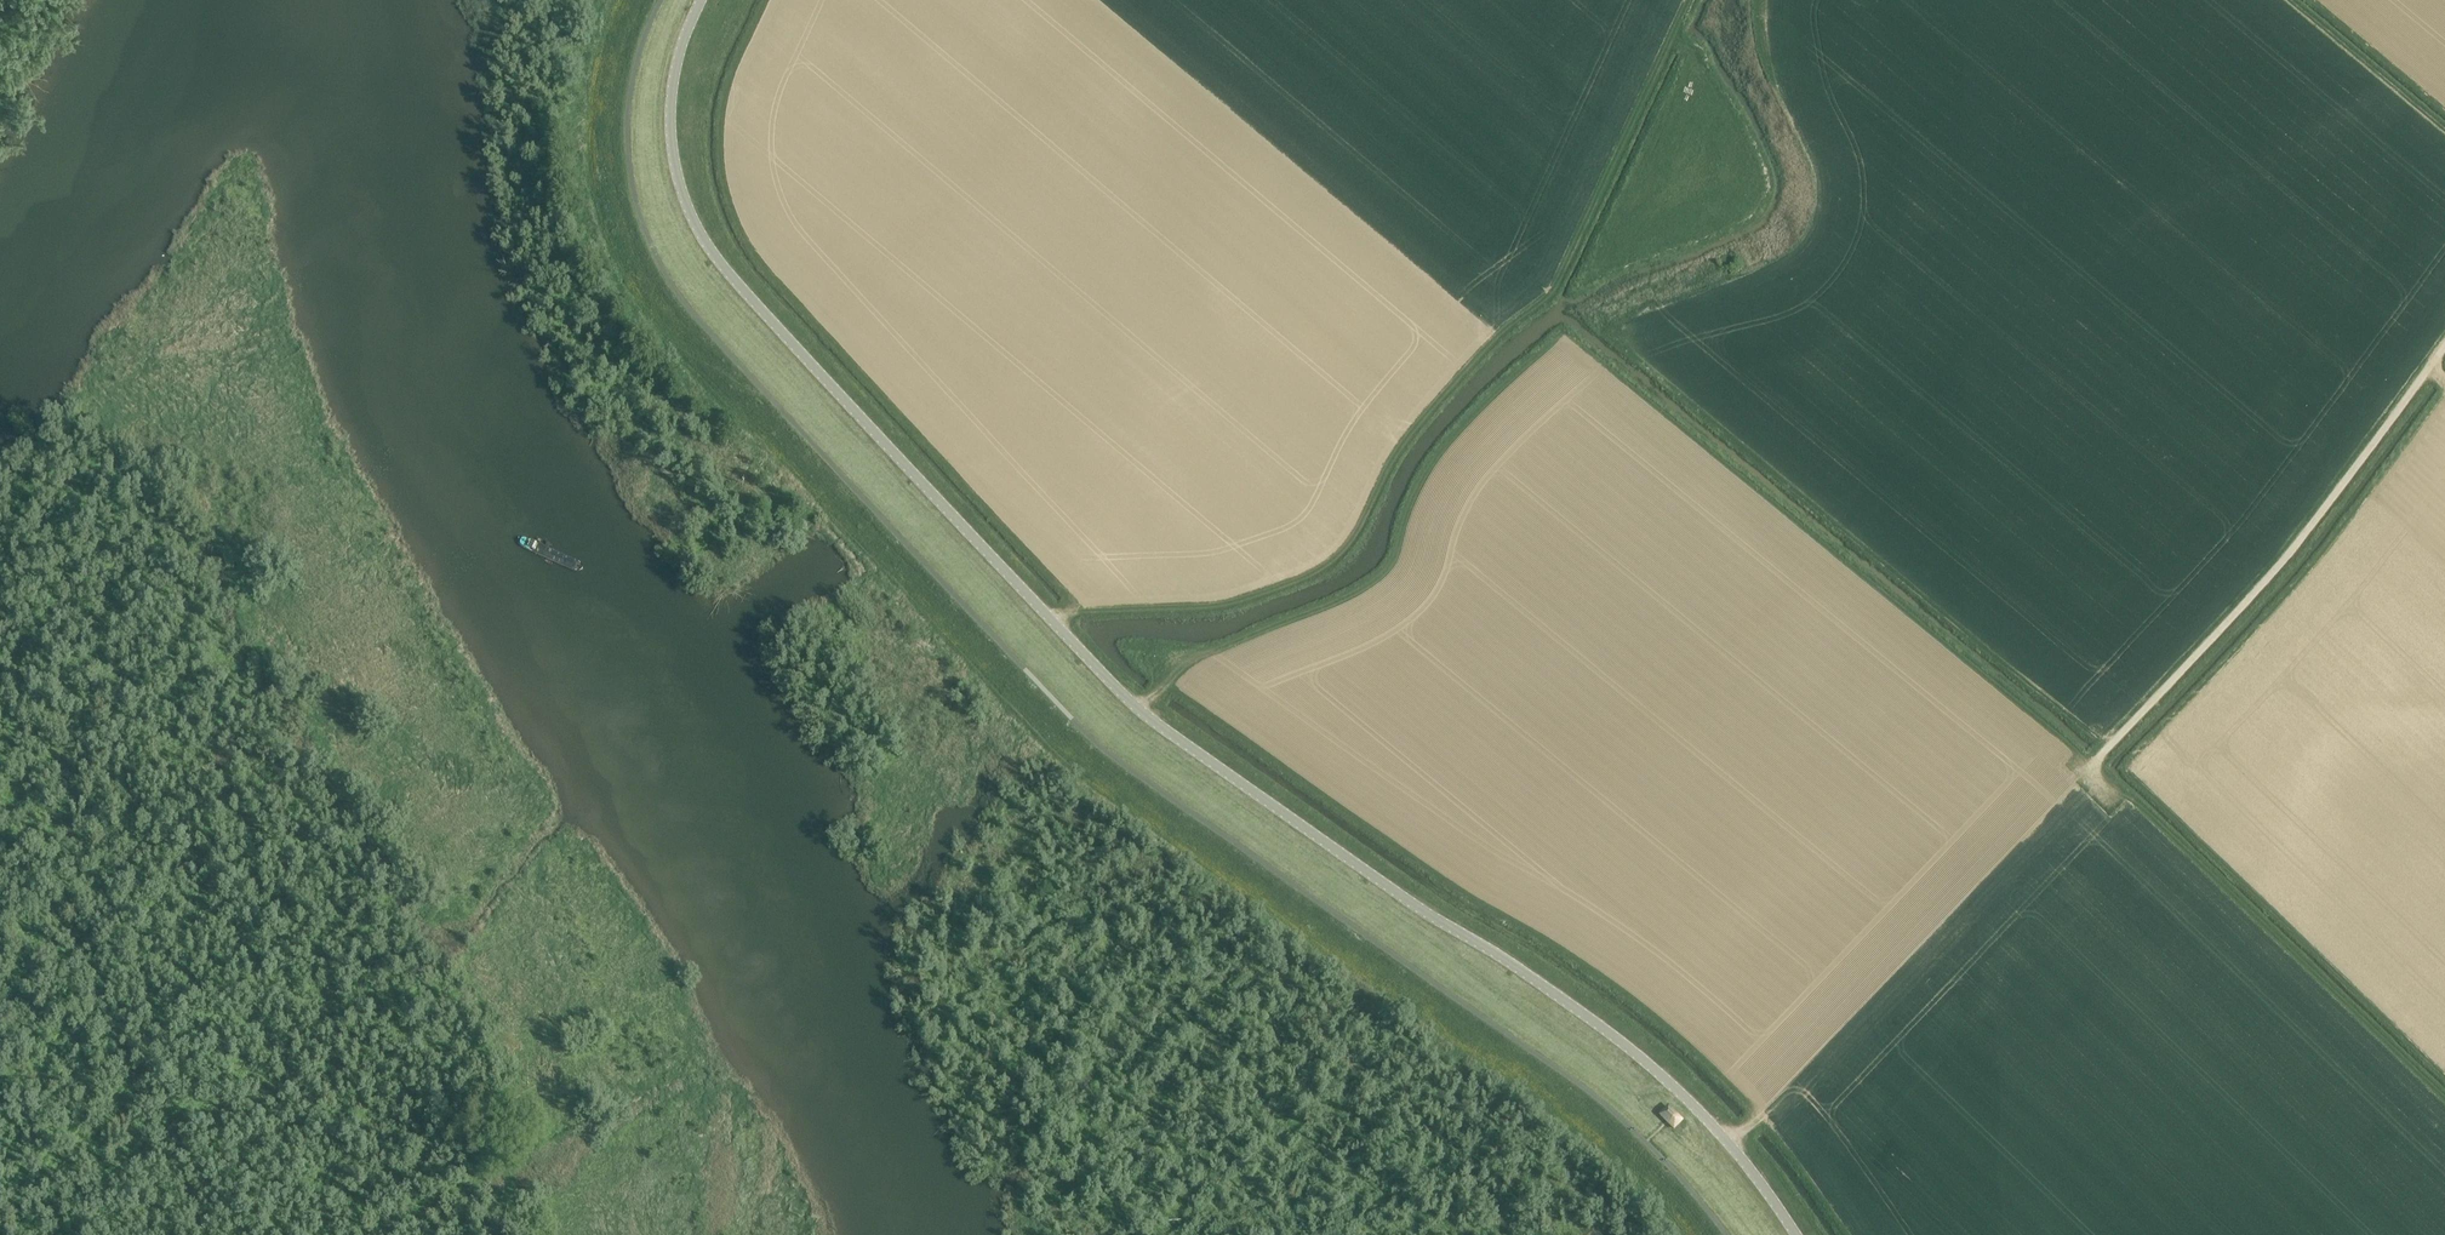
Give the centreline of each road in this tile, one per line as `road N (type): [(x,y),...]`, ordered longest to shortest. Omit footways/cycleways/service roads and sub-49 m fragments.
road 1 (unclassified): [(1798,1234),(1697,1108),(1594,1019),(1157,731),(1067,655),(720,283),(677,193),(672,150),(683,51),(707,0)]
road 2 (track): [(2107,754),(2248,604),(2444,355)]

